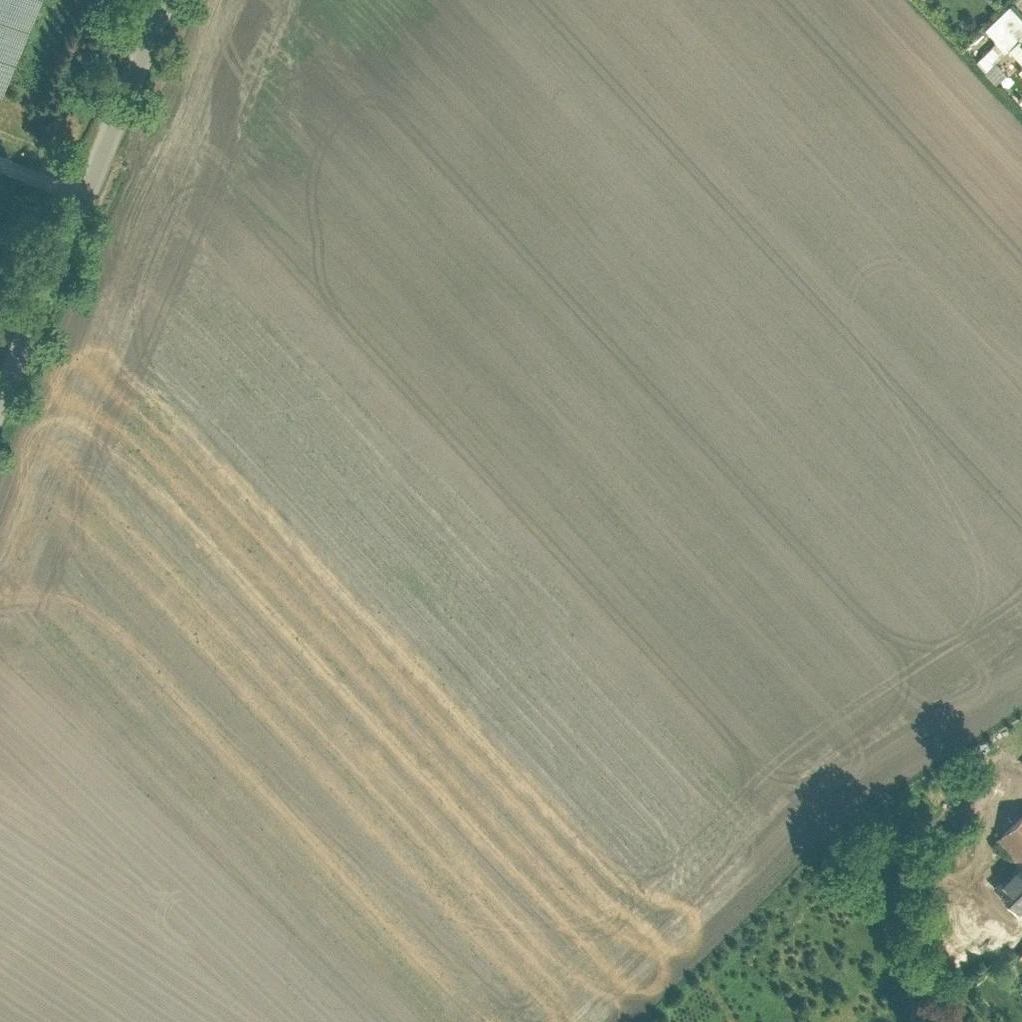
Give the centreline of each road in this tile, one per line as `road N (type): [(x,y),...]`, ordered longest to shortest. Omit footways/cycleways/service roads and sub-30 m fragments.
road 1 (unclassified): [(0,331),(141,0)]

